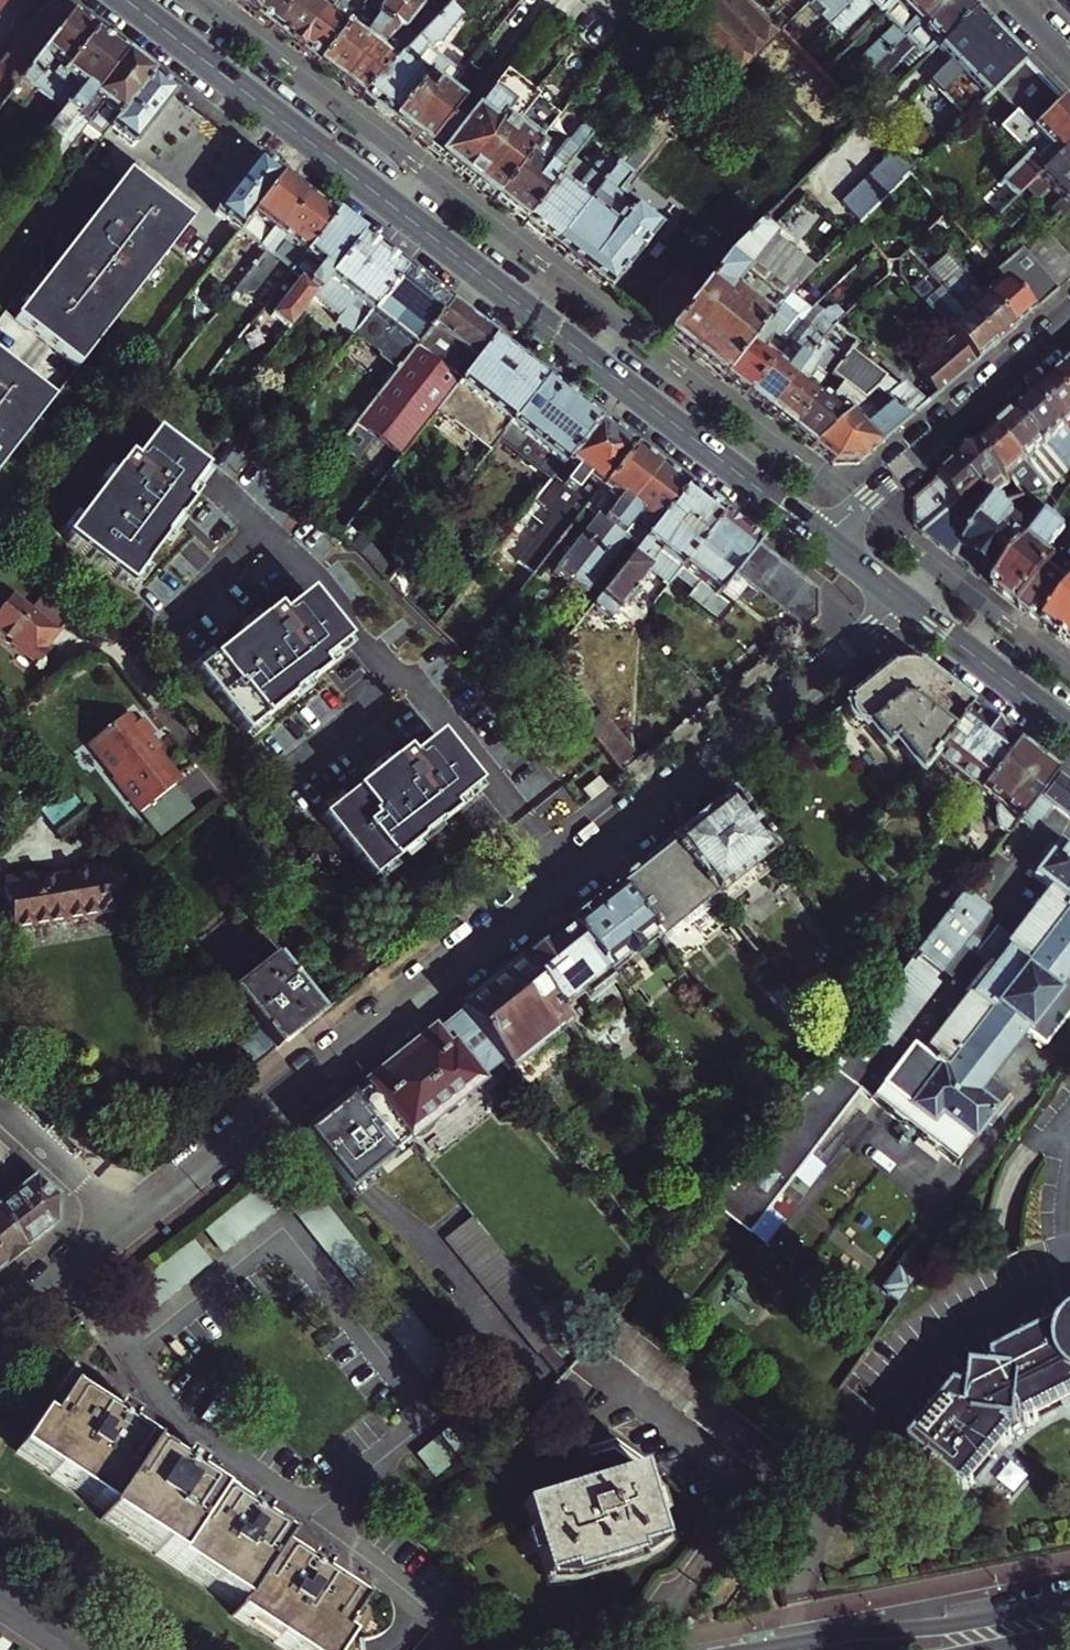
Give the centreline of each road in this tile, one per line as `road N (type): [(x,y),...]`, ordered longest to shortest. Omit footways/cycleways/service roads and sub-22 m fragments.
road 1 (residential): [(124,1222),(904,600)]
road 2 (secondary): [(127,0),(823,539)]
road 3 (residential): [(823,539),(1069,325)]
road 4 (primary): [(1069,1599),(756,1649)]
road 5 (secondary): [(904,600),(1069,728)]
road 6 (residential): [(0,1106),(124,1222)]
road 7 (residential): [(0,1321),(124,1222)]

